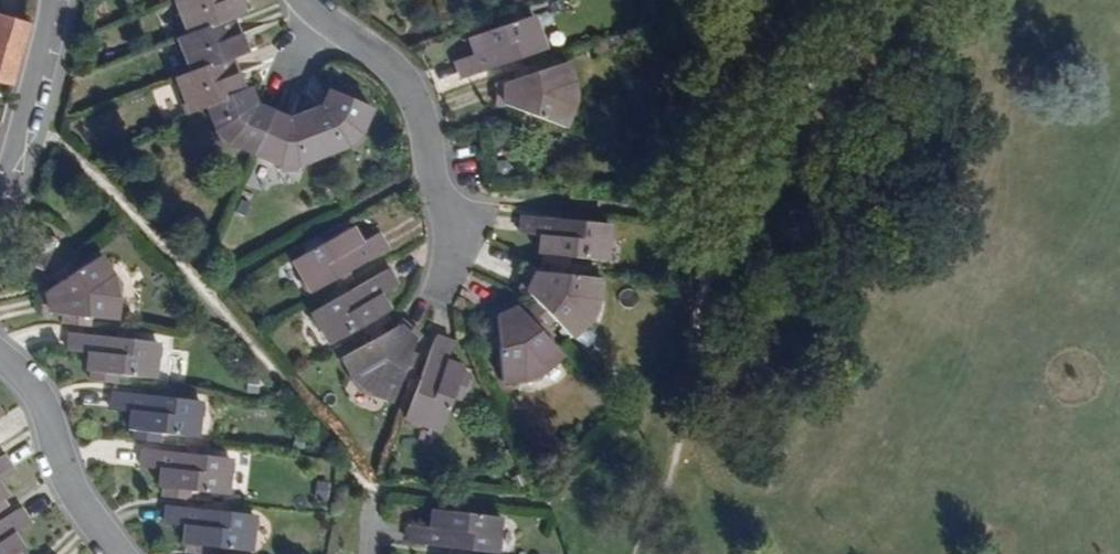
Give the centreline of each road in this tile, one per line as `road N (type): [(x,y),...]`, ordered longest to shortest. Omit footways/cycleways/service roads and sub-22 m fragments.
road 1 (residential): [(453,281),(461,232),(433,151),(426,104),(399,69),(320,12)]
road 2 (residential): [(120,553),(75,482),(51,423),(0,354)]
road 3 (residential): [(0,198),(39,116),(65,0)]

